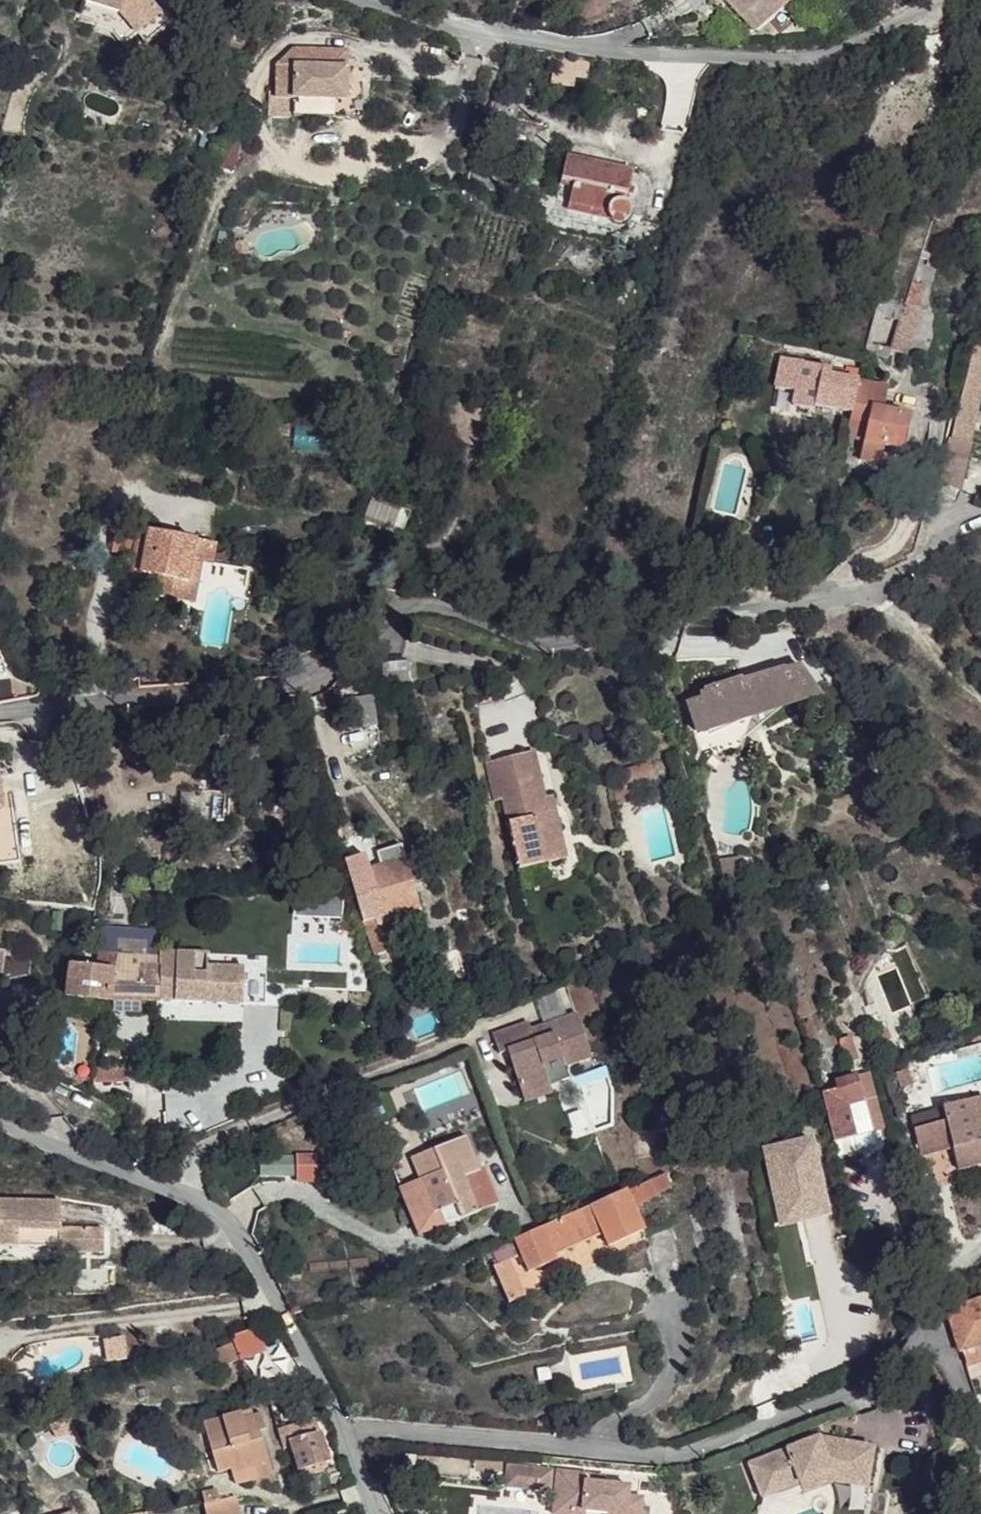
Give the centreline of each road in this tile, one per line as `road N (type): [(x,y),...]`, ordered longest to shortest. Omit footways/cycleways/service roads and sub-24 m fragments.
road 1 (unclassified): [(0,716),(305,679),(344,658),(370,620),(403,611),(468,616),(551,644),(833,601),(875,588),(980,526)]
road 2 (unclassified): [(361,0),(491,39),(667,60),(755,59),(864,43),(941,0)]
road 3 (unclassified): [(382,1513),(345,1426),(221,1215),(0,1124)]
road 4 (unclassified): [(599,1448),(666,1381),(681,1335),(673,1305)]

